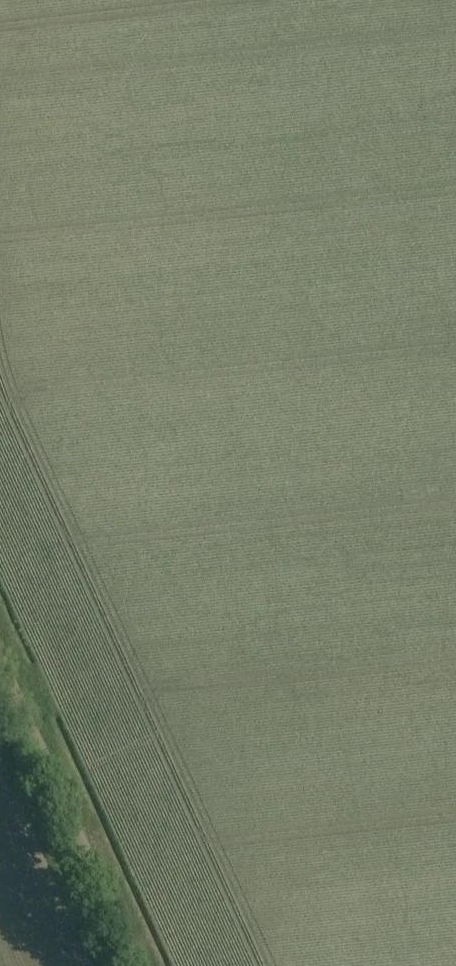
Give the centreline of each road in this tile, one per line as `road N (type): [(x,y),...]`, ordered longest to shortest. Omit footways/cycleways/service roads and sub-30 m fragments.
road 1 (unclassified): [(137,965),(0,658)]

